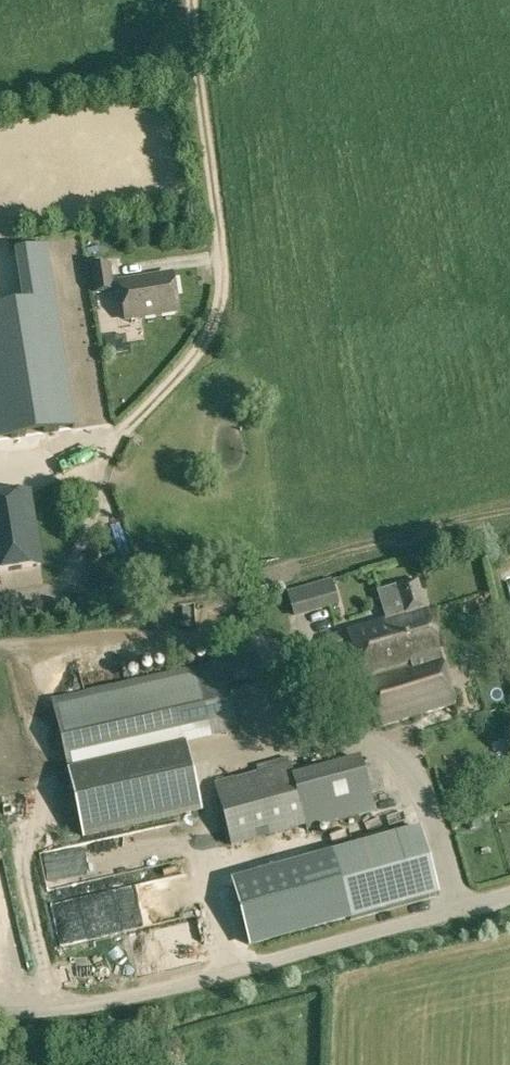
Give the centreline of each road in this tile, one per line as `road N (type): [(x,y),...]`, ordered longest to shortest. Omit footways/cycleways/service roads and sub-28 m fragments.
road 1 (track): [(192,0),(191,59),(222,272),(207,334),(116,436),(0,469)]
road 2 (unclassified): [(509,893),(156,991),(0,1012)]
road 3 (track): [(362,732),(278,658),(241,640),(107,634),(0,645)]

